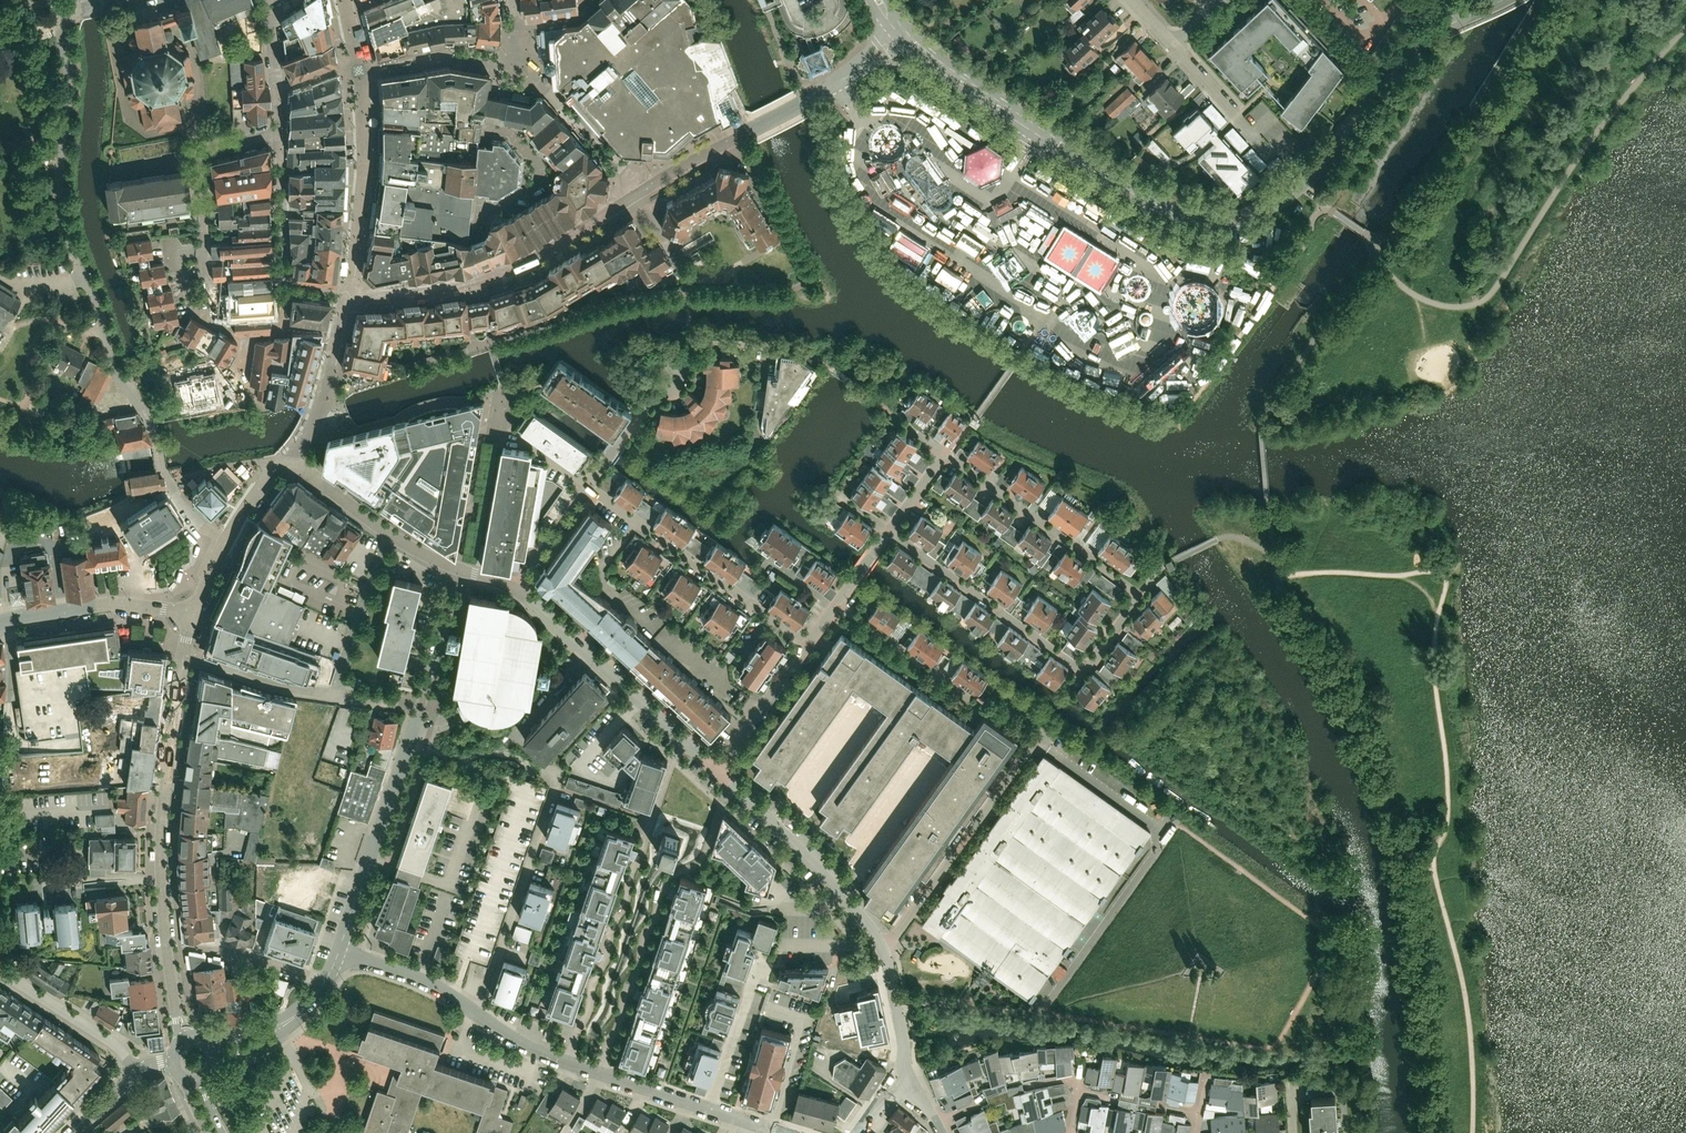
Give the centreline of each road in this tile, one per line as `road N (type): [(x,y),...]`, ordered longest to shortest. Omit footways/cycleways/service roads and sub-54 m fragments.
road 1 (tertiary): [(904,37),(1114,183),(1170,211),(1228,220),(1282,199),(1414,47),(1499,0)]
road 2 (residential): [(836,604),(1032,741),(879,947)]
road 3 (residential): [(787,1132),(597,1069),(535,1043),(455,995),(340,950)]
road 4 (residential): [(450,567),(422,701),(340,950)]
road 5 (tertiary): [(184,656),(161,851),(184,1040)]
road 6 (residential): [(1141,590),(1082,664),(890,529)]
road 7 (residential): [(85,275),(115,374),(145,412),(168,483),(223,551)]
road 8 (residential): [(805,645),(586,488)]
road 9 (residential): [(586,488),(600,458),(694,339),(727,331),(774,340)]
road 10 (residential): [(521,587),(712,762)]
road 11 (residential): [(712,762),(879,947)]
road 12 (residential): [(1141,590),(948,453)]
road 13 (residential): [(223,551),(267,479),(284,466),(308,471),(386,530)]
road 14 (tertiary): [(0,624),(109,603),(192,614)]
road 15 (residential): [(386,530),(334,695)]
road 16 (residential): [(139,1069),(10,974)]
road 17 (residential): [(184,656),(334,695)]
road 18 (residential): [(712,762),(805,645)]
road 19 (residential): [(1175,45),(1270,155)]
road 20 (residential): [(329,975),(271,1027),(216,1050)]
road 21 (residential): [(879,947),(902,1046),(895,1081)]

